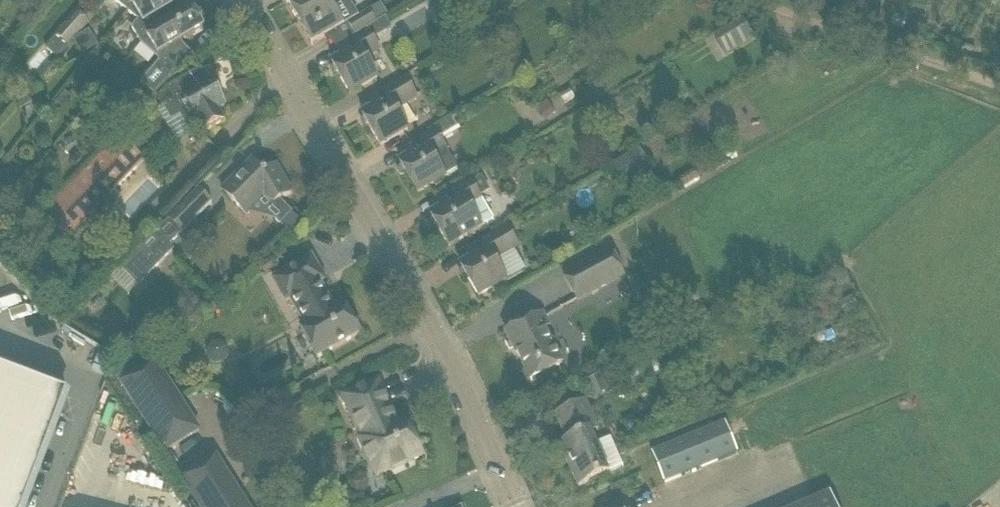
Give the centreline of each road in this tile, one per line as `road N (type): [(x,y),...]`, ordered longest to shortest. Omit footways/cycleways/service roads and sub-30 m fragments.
road 1 (residential): [(517,506),(419,308),(234,0)]
road 2 (track): [(999,88),(769,0)]

